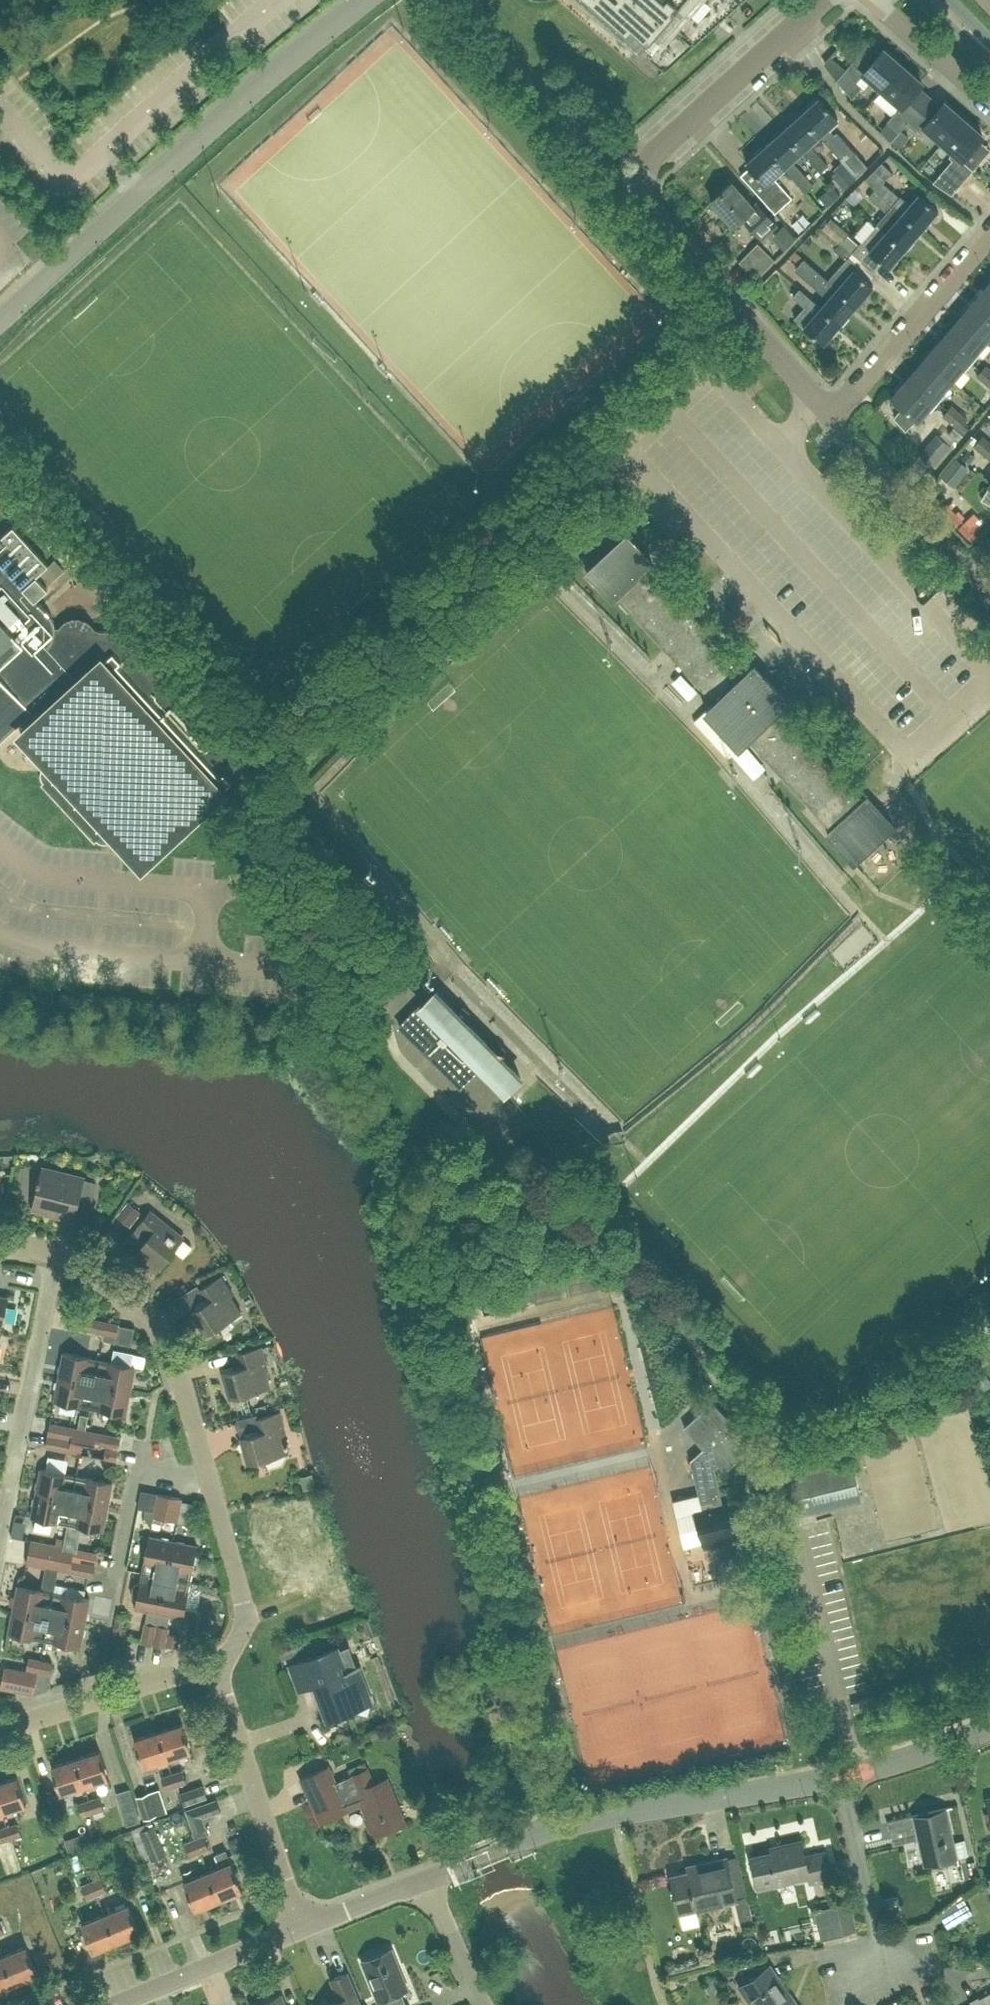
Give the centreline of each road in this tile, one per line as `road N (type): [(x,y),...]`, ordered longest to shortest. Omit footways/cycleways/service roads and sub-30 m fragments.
road 1 (residential): [(829,421),(617,190),(821,0)]
road 2 (residential): [(364,0),(0,319)]
road 3 (unclassified): [(427,1880),(569,1824),(838,1777)]
road 4 (residential): [(0,1537),(57,1251)]
road 5 (unclassified): [(203,1465),(159,1325),(115,1282),(57,1251)]
road 6 (unclassified): [(302,1927),(216,1670)]
road 7 (residential): [(829,421),(989,231)]
road 8 (residential): [(989,596),(829,421)]
road 9 (residential): [(857,1772),(794,1546)]
road 10 (residential): [(0,1727),(192,1669),(216,1670)]
road 11 (unclassified): [(216,1670),(245,1614),(203,1465)]
road 12 (residential): [(260,827),(385,1000)]
road 13 (unclassified): [(111,2004),(302,1927)]
road 14 (residential): [(883,1963),(838,1777)]
road 15 (residential): [(117,1578),(137,1477),(203,1465)]
road 16 (residential): [(864,0),(989,104)]
road 17 (unclassified): [(857,1772),(989,1728)]
road 18 (residential): [(487,2004),(427,1880)]
road 19 (unclassified): [(302,1927),(427,1880)]

